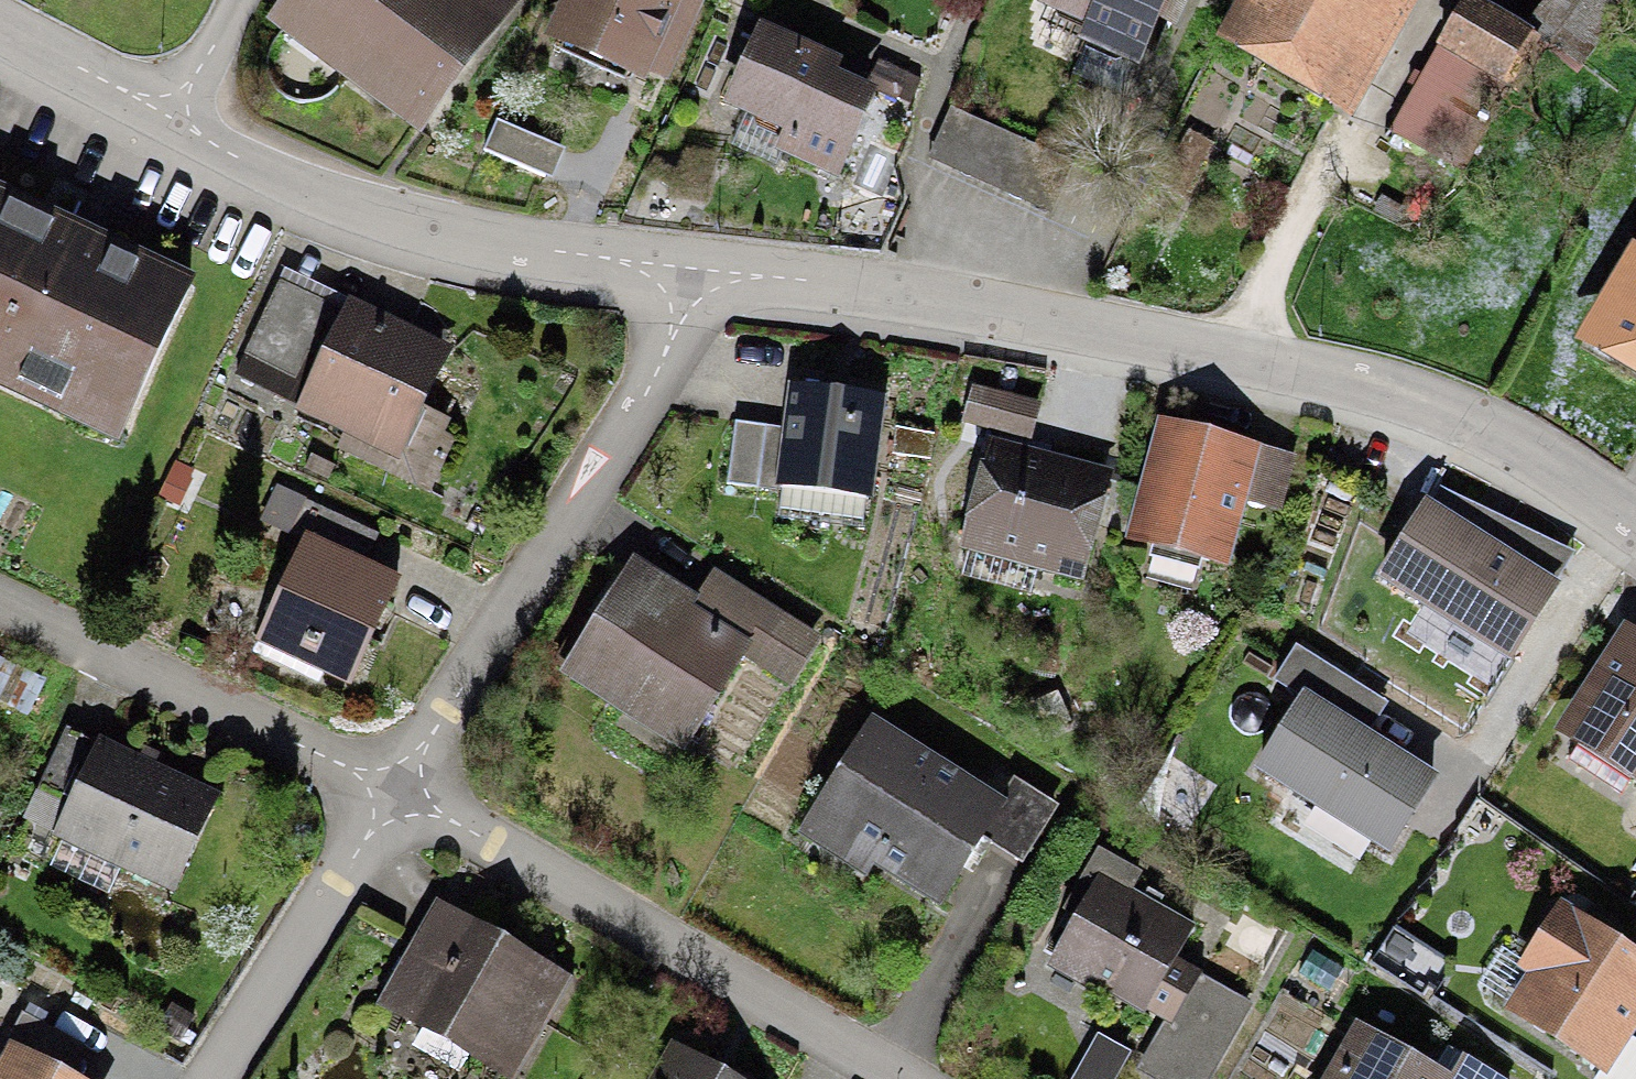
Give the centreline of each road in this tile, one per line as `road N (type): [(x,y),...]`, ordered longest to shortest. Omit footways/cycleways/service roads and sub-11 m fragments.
road 1 (residential): [(1635,518),(1453,416),(1368,388),(1241,356),(911,298),(687,274)]
road 2 (residential): [(687,274),(391,799)]
road 3 (residential): [(892,1078),(391,799)]
road 4 (residential): [(687,274),(377,219),(186,138)]
road 5 (residential): [(391,799),(261,725),(0,601)]
road 6 (residential): [(391,799),(209,1078)]
road 7 (residential): [(186,138),(0,39)]
road 8 (residential): [(186,138),(251,0)]

